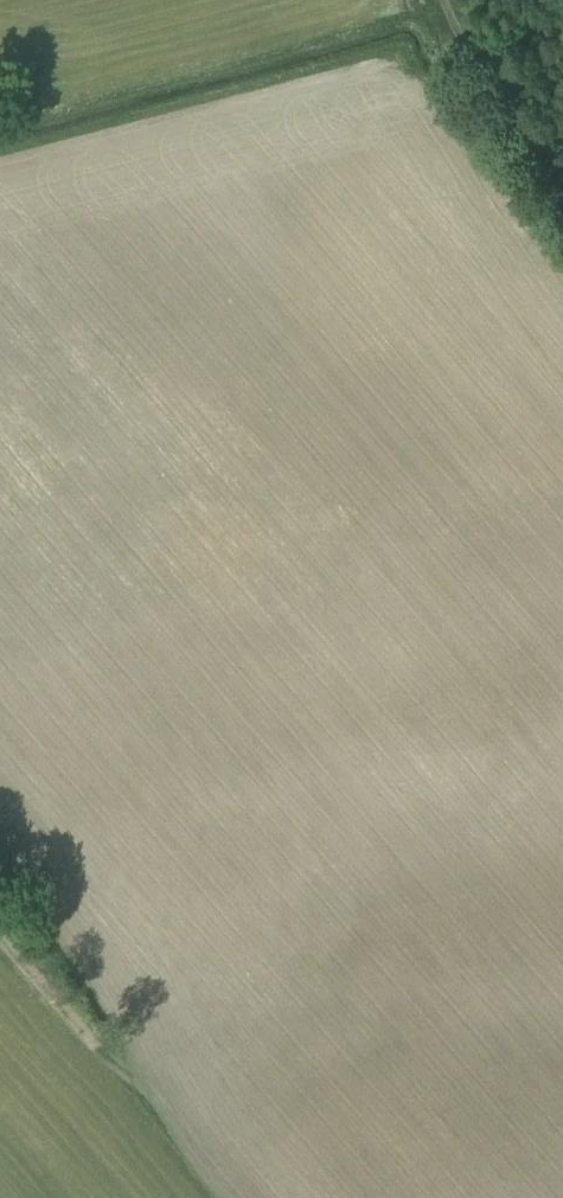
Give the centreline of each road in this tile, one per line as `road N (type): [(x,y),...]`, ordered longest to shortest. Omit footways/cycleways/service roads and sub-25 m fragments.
road 1 (track): [(562,238),(541,208),(439,0)]

